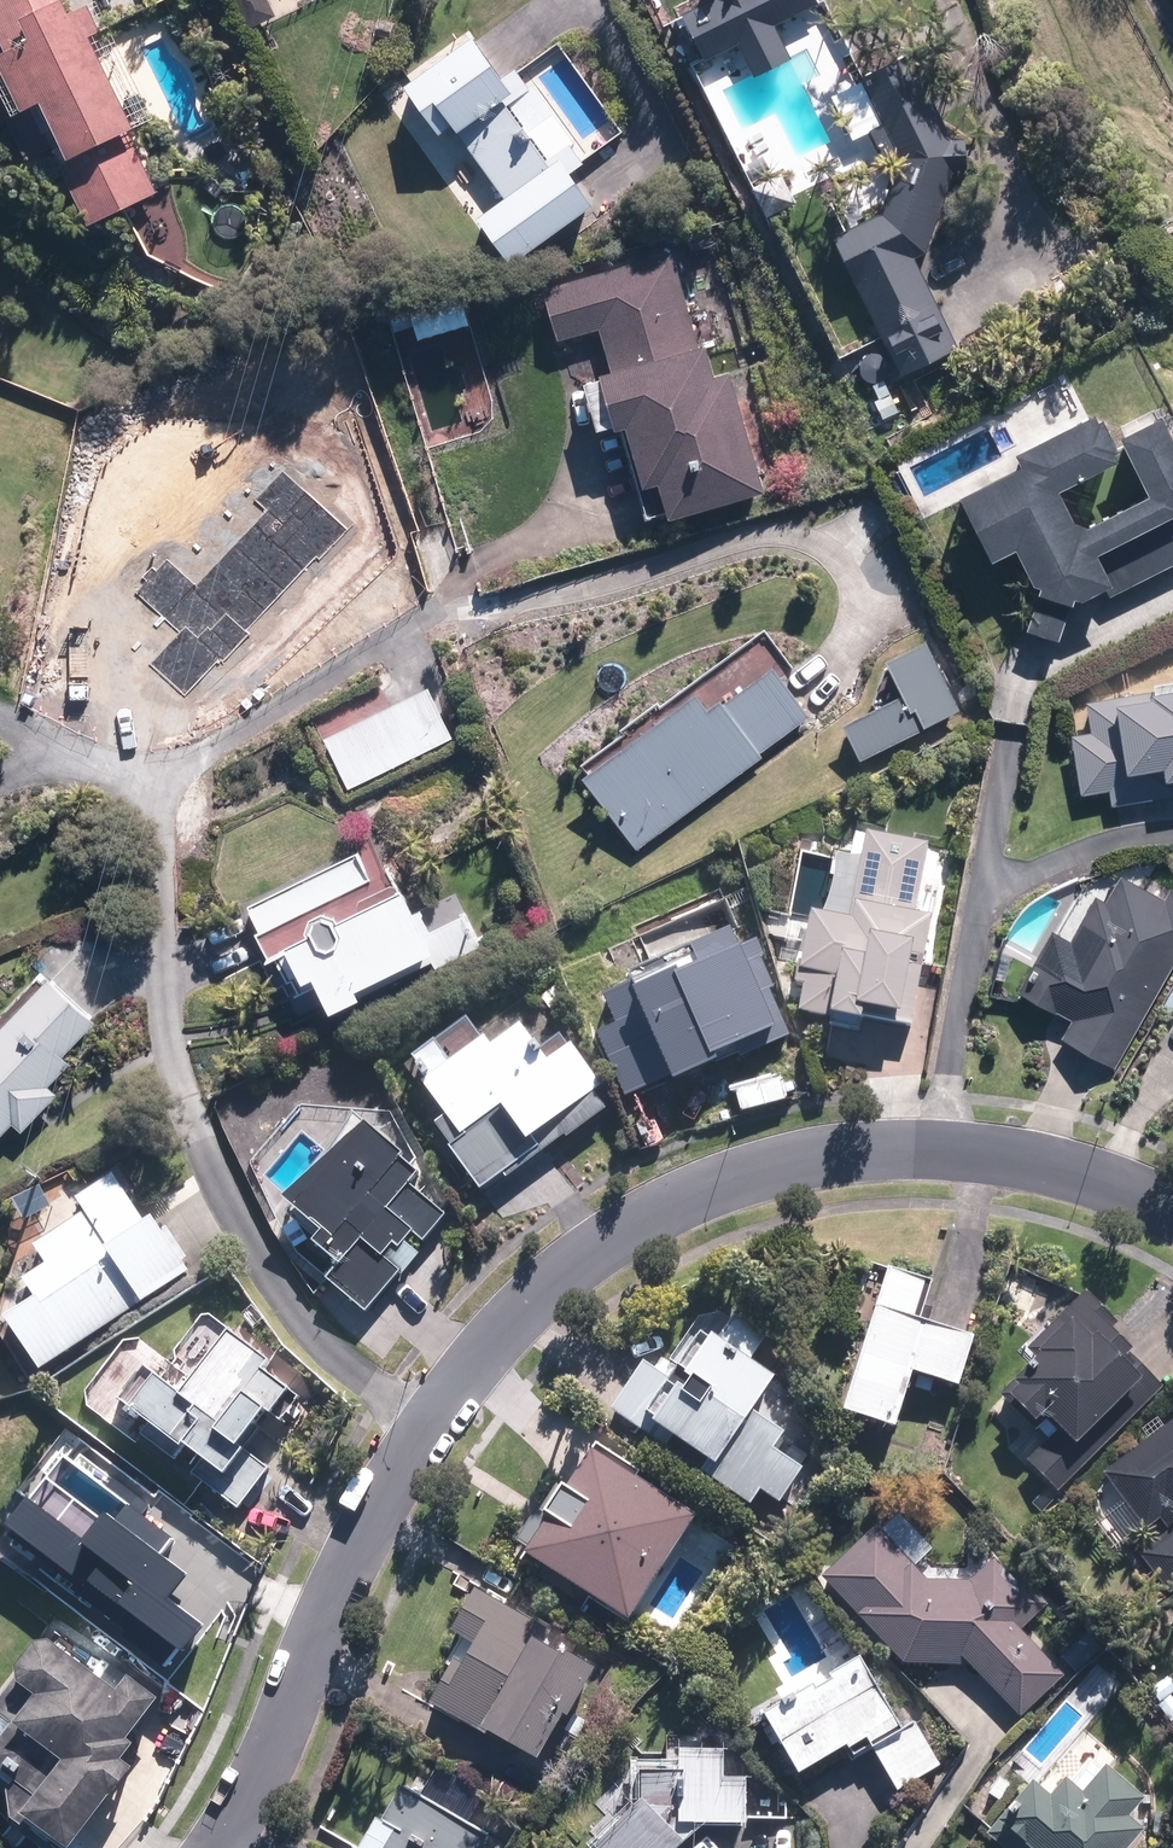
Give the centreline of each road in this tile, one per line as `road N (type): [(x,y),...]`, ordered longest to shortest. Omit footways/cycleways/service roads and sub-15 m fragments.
road 1 (residential): [(216,1847),(263,1772),(337,1589),(426,1428),(540,1293),(603,1242),(696,1192),(779,1166),(943,1148),(1016,1154),(1172,1208)]

